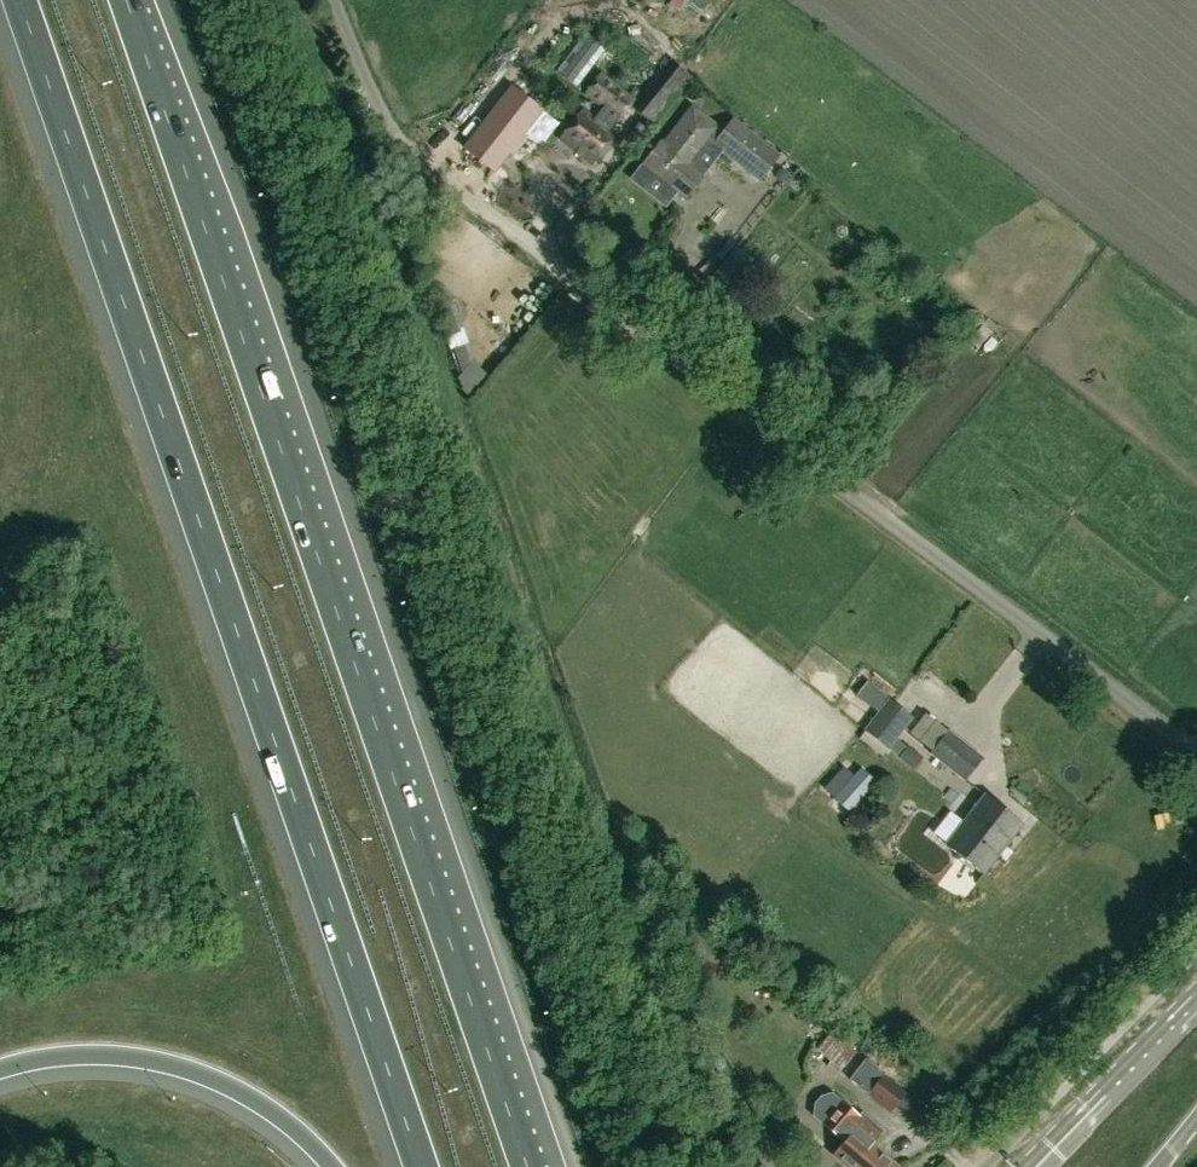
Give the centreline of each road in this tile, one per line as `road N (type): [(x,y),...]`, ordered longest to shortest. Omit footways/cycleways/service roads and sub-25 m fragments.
road 1 (motorway): [(527,1166),(124,0)]
road 2 (motorway): [(19,0),(421,1166)]
road 3 (unclassified): [(1196,752),(418,159),(389,126),(334,0)]
road 4 (motorway): [(0,1067),(84,1054),(184,1069),(265,1107),(334,1166)]
road 5 (secondary): [(1196,993),(1028,1166)]

